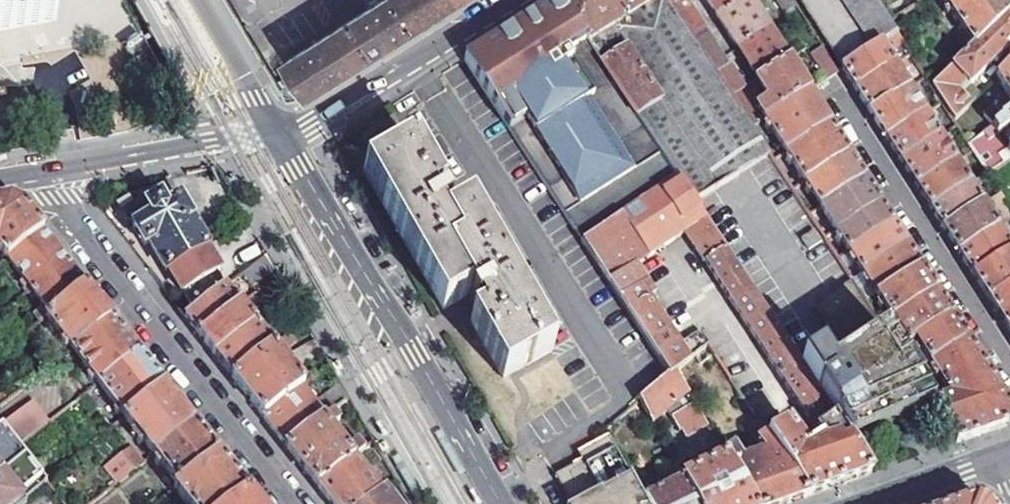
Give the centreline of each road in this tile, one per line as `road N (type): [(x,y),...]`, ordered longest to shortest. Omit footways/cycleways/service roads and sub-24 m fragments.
road 1 (secondary): [(498,503),(276,133)]
road 2 (residential): [(293,503),(54,196),(45,169)]
road 3 (residential): [(831,81),(1009,366)]
road 4 (tertiary): [(506,0),(319,118),(276,133)]
road 5 (tertiary): [(276,133),(45,169)]
road 6 (secondary): [(276,133),(229,98),(160,0)]
road 7 (secondary): [(862,503),(999,456)]

